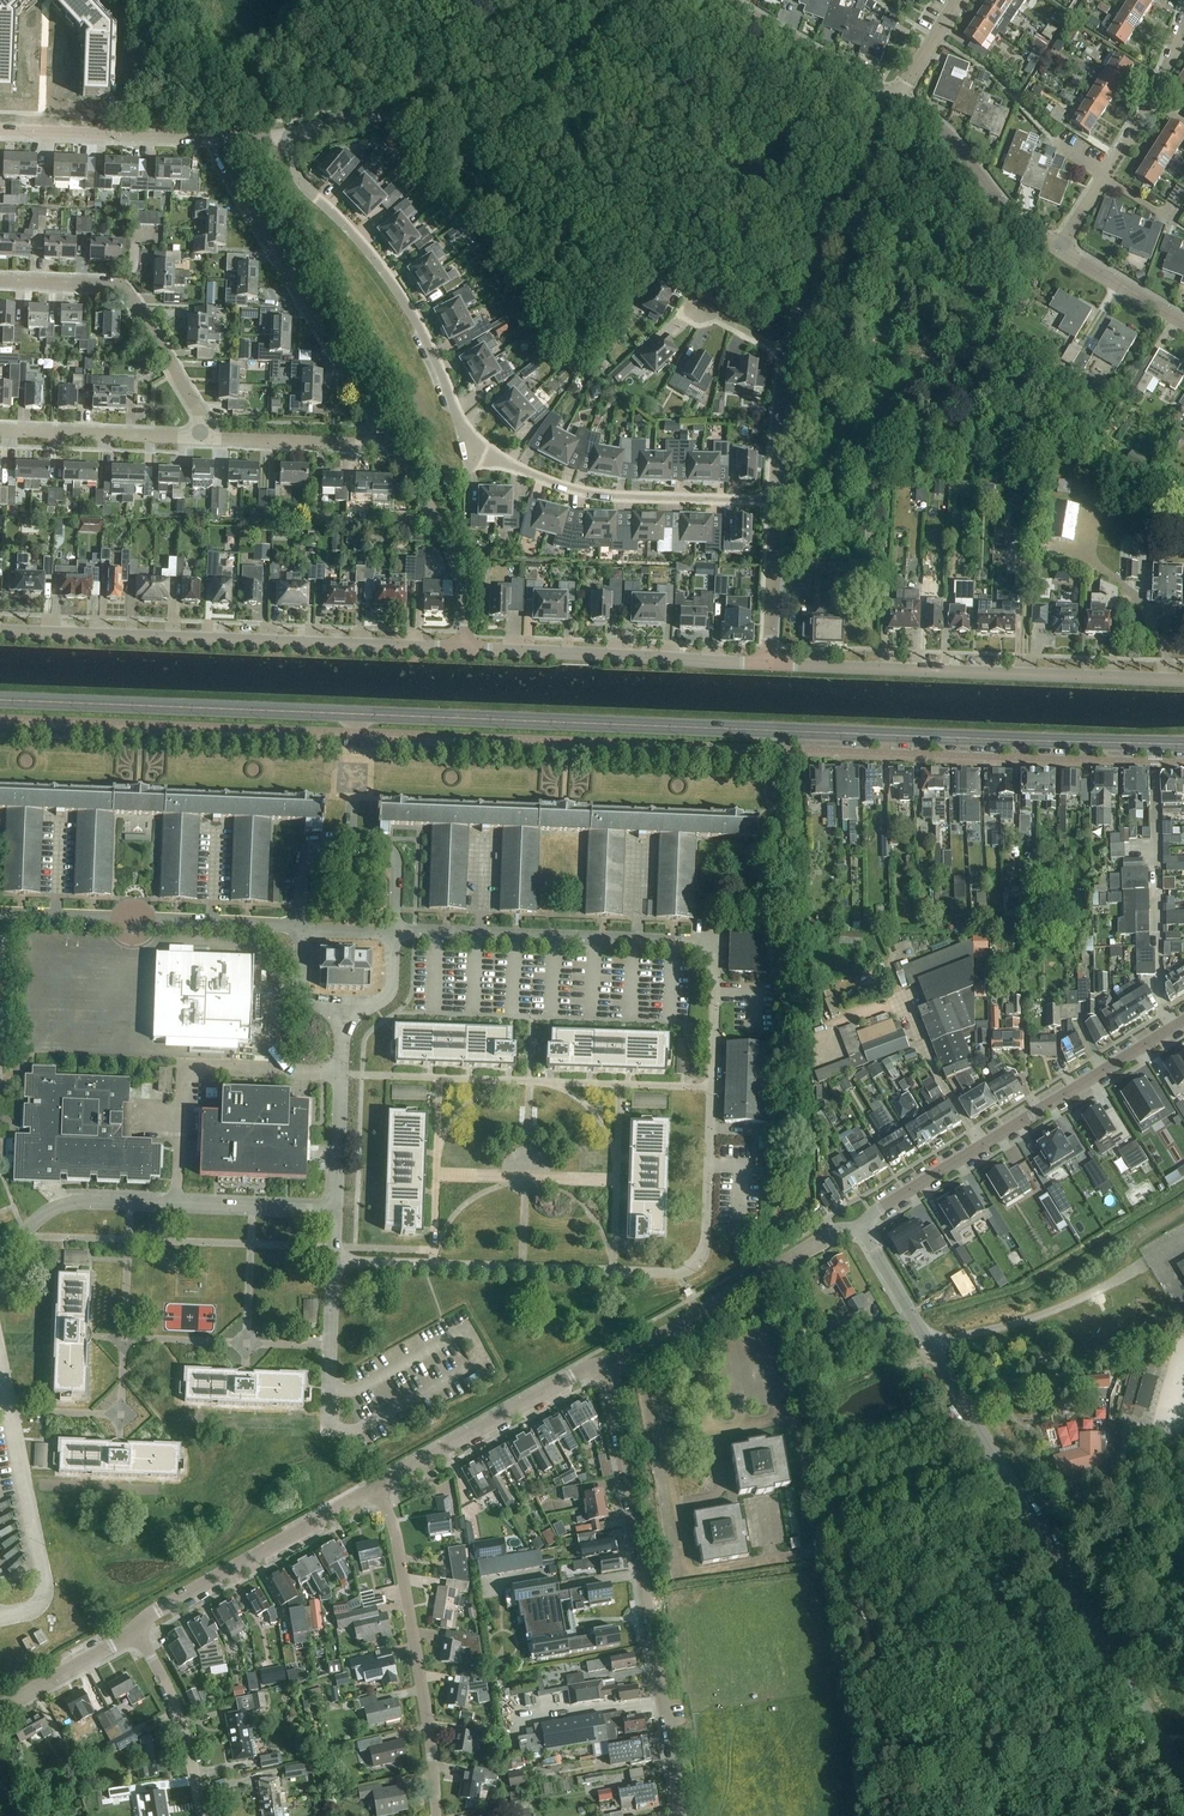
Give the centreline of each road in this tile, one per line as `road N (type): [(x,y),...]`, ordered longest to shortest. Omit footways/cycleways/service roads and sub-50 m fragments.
road 1 (secondary): [(1156,746),(0,699)]
road 2 (residential): [(775,500),(607,496),(523,471),(489,450),(462,420),(424,334),(378,263),(298,176),(291,136)]
road 3 (unclassified): [(861,1226),(1183,1779)]
road 4 (unclassified): [(0,632),(463,650)]
road 5 (residential): [(601,1363),(684,1815)]
road 6 (unclassified): [(1183,680),(770,663)]
road 7 (unclassified): [(291,136),(552,78),(588,53),(621,0)]
road 8 (unclassified): [(861,1226),(1172,1029)]
road 9 (residential): [(386,435),(229,174),(219,139)]
road 10 (residential): [(375,1489),(396,1534),(437,1815)]
road 11 (unclassified): [(770,663),(463,650)]
road 12 (unclassified): [(861,1226),(601,1363)]
road 13 (residential): [(200,439),(197,409),(120,288),(0,281)]
road 14 (residential): [(1172,1029),(1161,1003),(1156,746)]
road 15 (unclassified): [(375,1489),(156,1612),(136,1633)]
road 16 (residential): [(895,100),(821,238),(786,354)]
road 17 (residential): [(1183,20),(1152,103),(1060,250)]
road 18 (unclassified): [(601,1363),(375,1489)]
road 19 (residential): [(463,650),(466,583),(457,552),(386,435)]
road 20 (residential): [(1060,250),(1015,220),(948,137),(895,100)]
road 21 (unclassified): [(0,130),(219,139)]
road 22 (residential): [(200,439),(0,430)]
road 23 (residential): [(895,100),(724,0)]
road 24 (residential): [(201,1815),(181,1722),(136,1633)]
road 25 (residential): [(386,435),(360,445),(200,439)]
road 26 (residential): [(775,500),(770,663)]
road 27 (unclassified): [(136,1633),(0,1708)]
road 28 (residential): [(786,354),(775,500)]
road 29 (residential): [(1183,323),(1060,250)]

